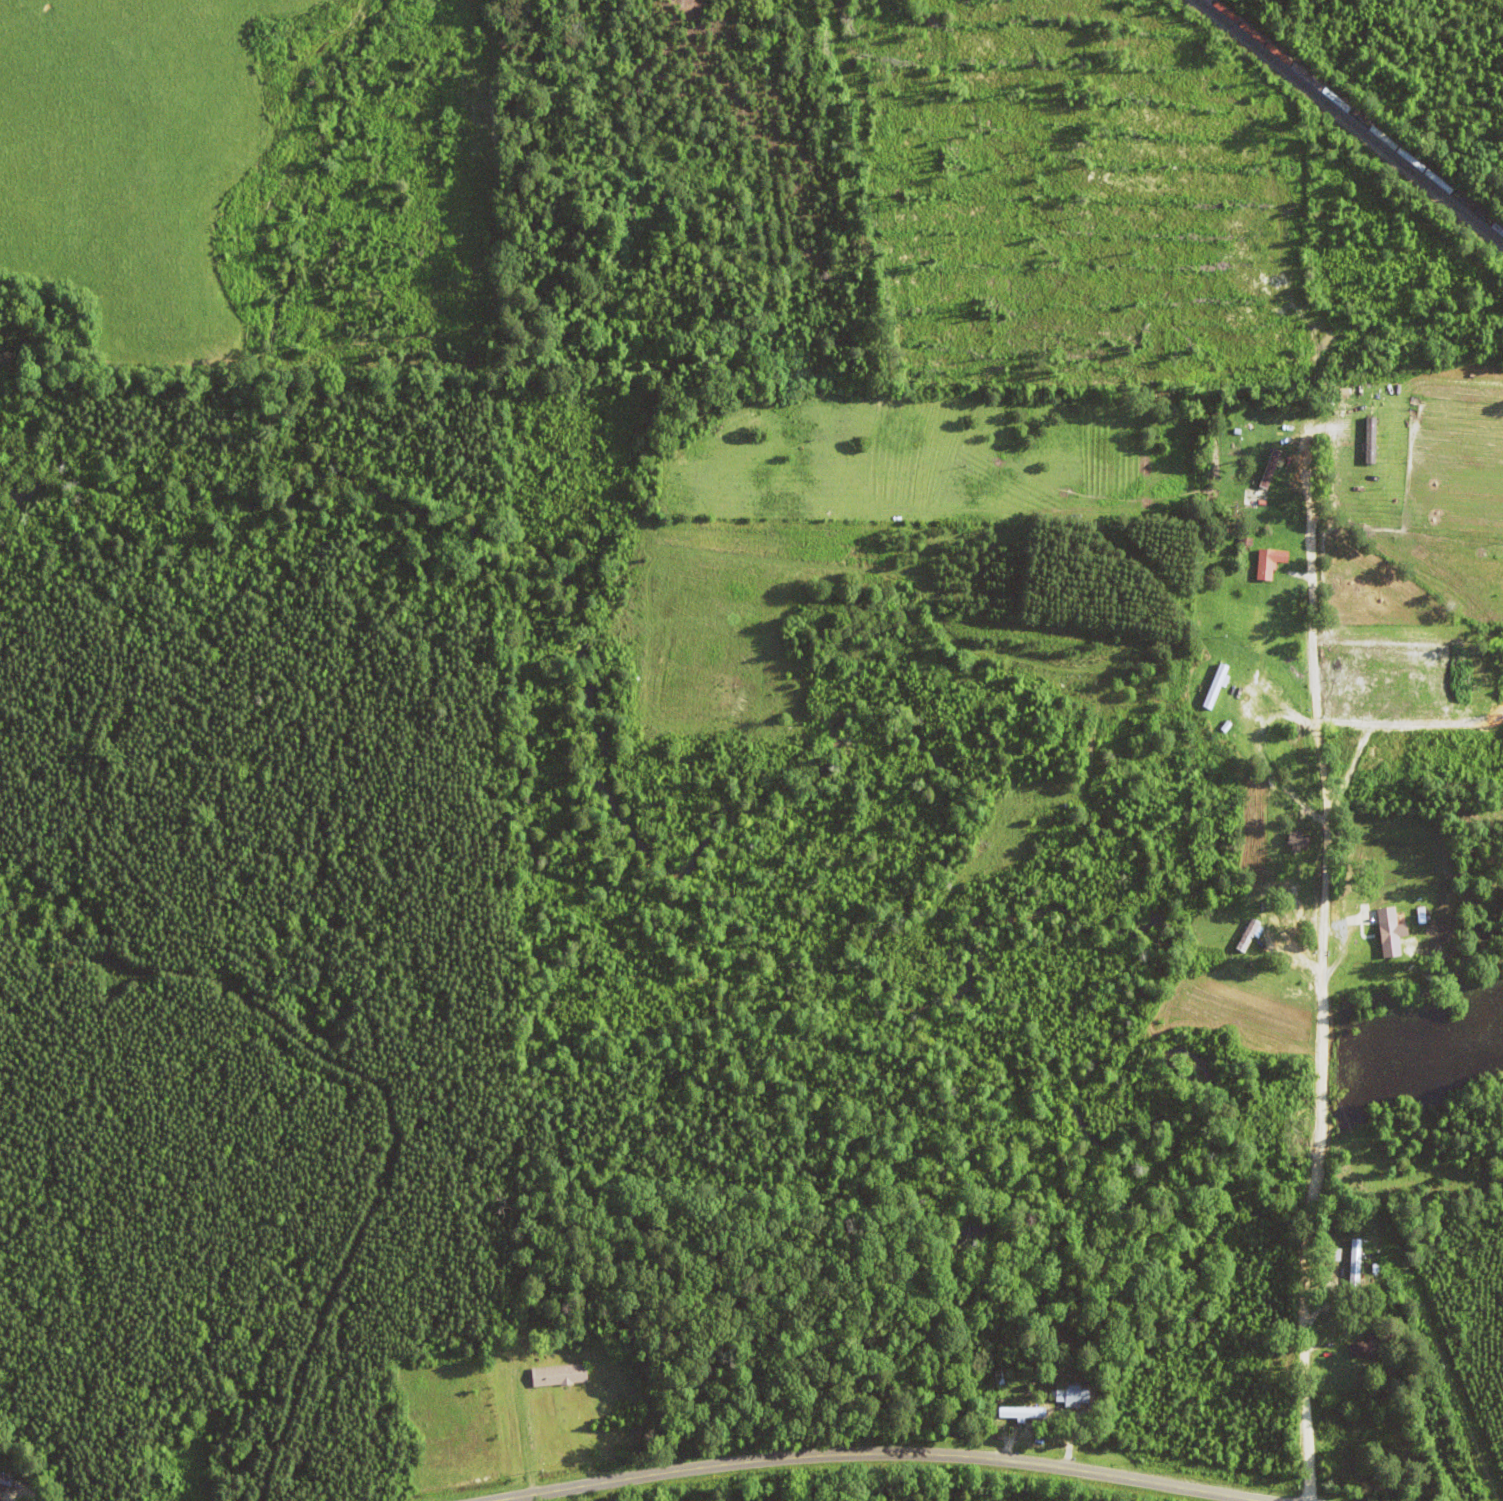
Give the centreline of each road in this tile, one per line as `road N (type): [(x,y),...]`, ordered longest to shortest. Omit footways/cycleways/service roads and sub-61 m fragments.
road 1 (residential): [(1308,1500),(1306,1240),(1319,1164),(1327,815),(1310,516),(1300,489)]
road 2 (tertiary): [(1269,1500),(1014,1458),(900,1451),(750,1459),(484,1500)]

